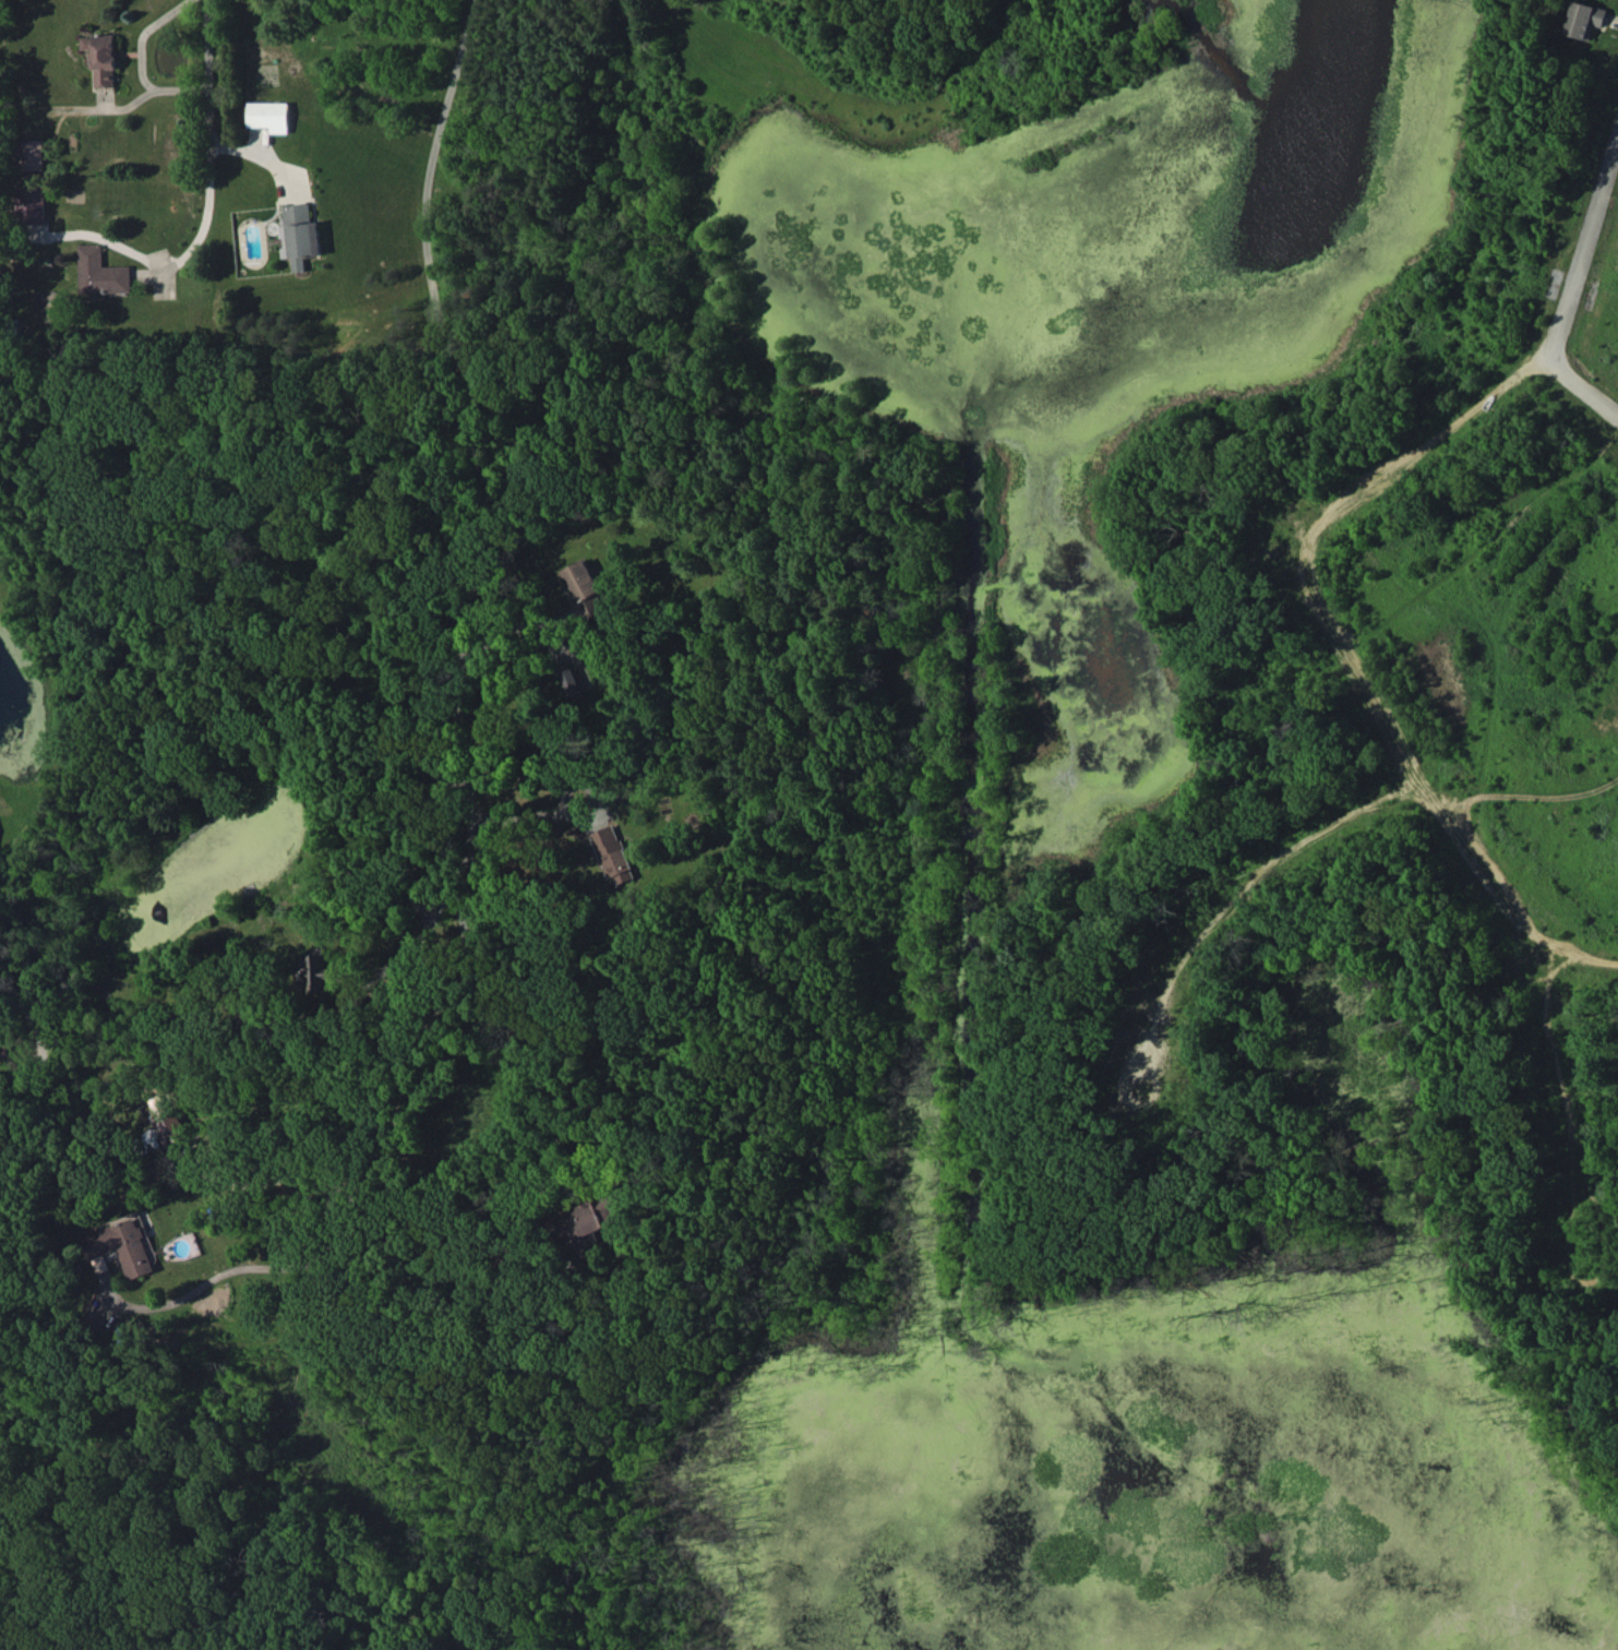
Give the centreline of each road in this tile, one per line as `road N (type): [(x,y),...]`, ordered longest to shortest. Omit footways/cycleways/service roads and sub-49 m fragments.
road 1 (residential): [(1617,124),(1554,336),(1568,374),(1617,408)]

